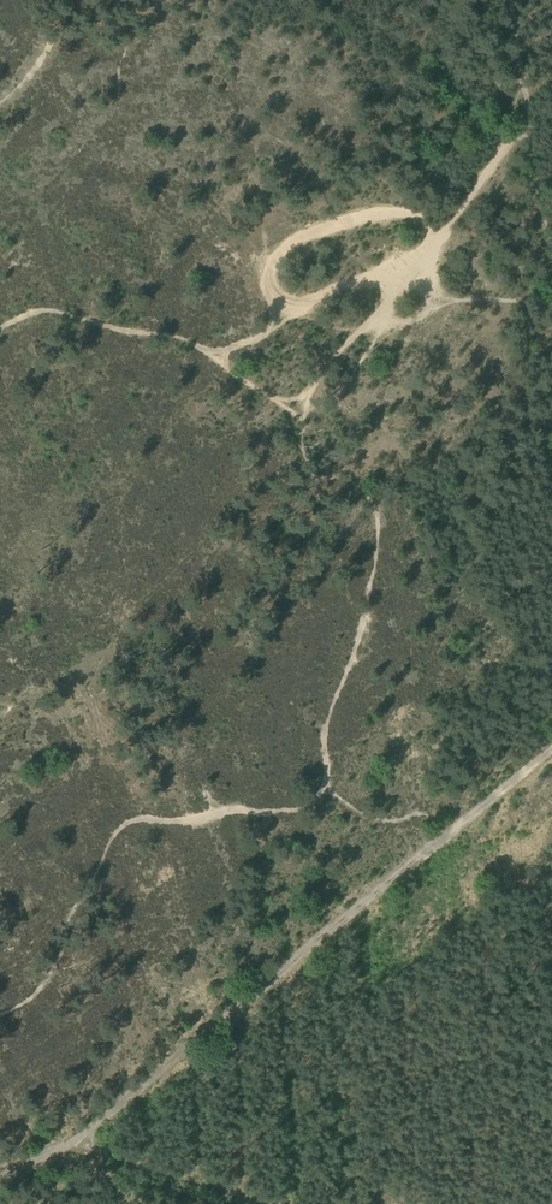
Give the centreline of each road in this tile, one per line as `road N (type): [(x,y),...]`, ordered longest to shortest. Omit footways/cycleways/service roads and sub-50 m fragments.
road 1 (track): [(551,747),(79,1140),(0,1177)]
road 2 (track): [(551,255),(514,0)]
road 3 (track): [(79,1140),(268,1203)]

